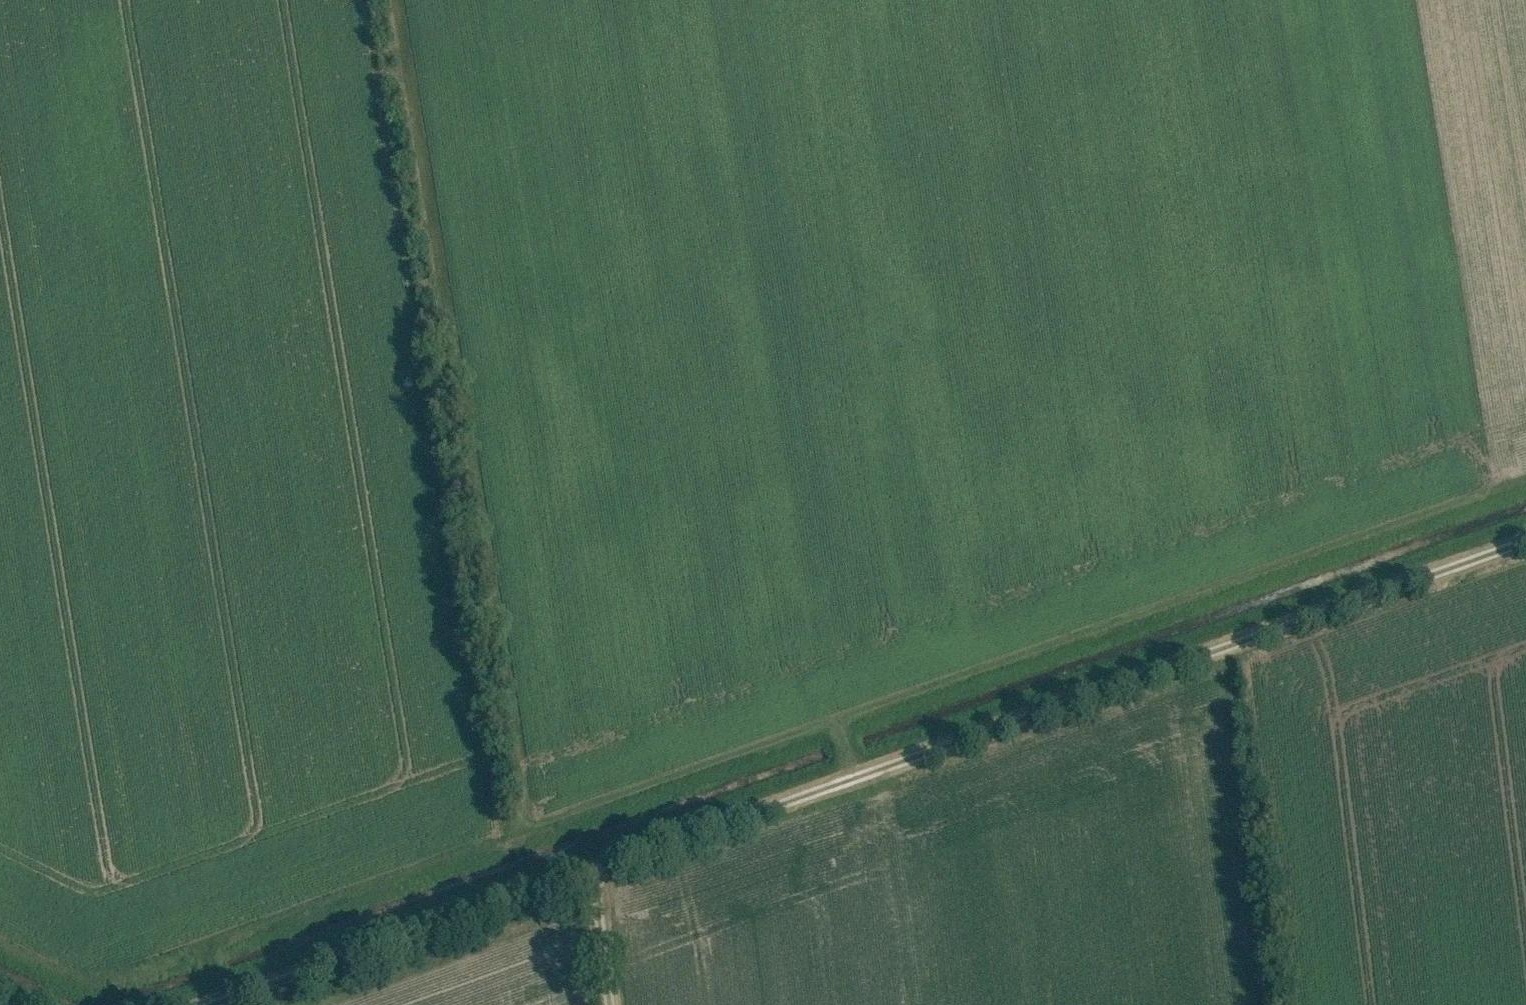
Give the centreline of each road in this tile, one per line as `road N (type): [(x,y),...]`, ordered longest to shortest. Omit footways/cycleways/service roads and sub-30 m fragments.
road 1 (track): [(213,1004),(1525,545)]
road 2 (track): [(595,874),(611,1004)]

